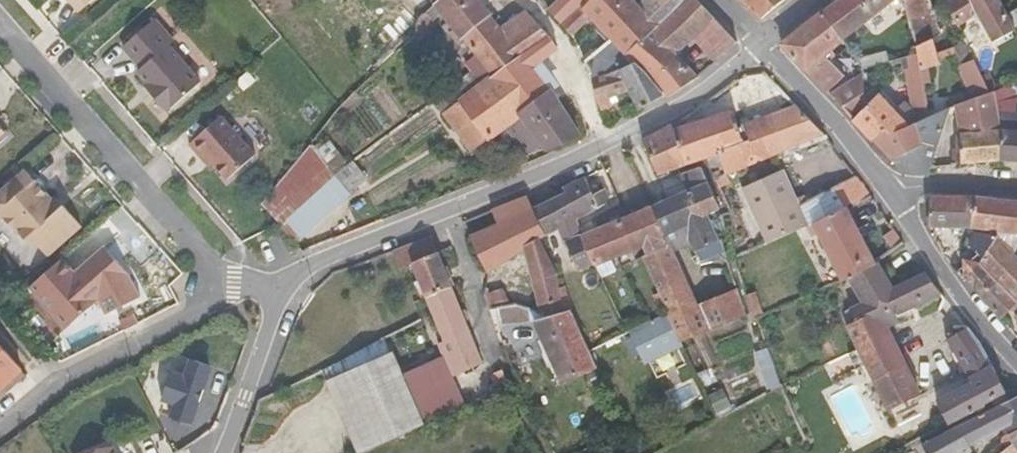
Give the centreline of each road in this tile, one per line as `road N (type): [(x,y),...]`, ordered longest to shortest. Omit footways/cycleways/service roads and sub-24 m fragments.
road 1 (residential): [(281,285),(605,146),(687,102),(762,43)]
road 2 (residential): [(231,288),(0,28)]
road 3 (residential): [(231,288),(74,377),(0,433)]
road 4 (residential): [(1016,362),(892,188)]
road 5 (residential): [(892,188),(762,43)]
road 6 (residential): [(223,452),(281,285)]
road 7 (residential): [(892,188),(1016,192)]

